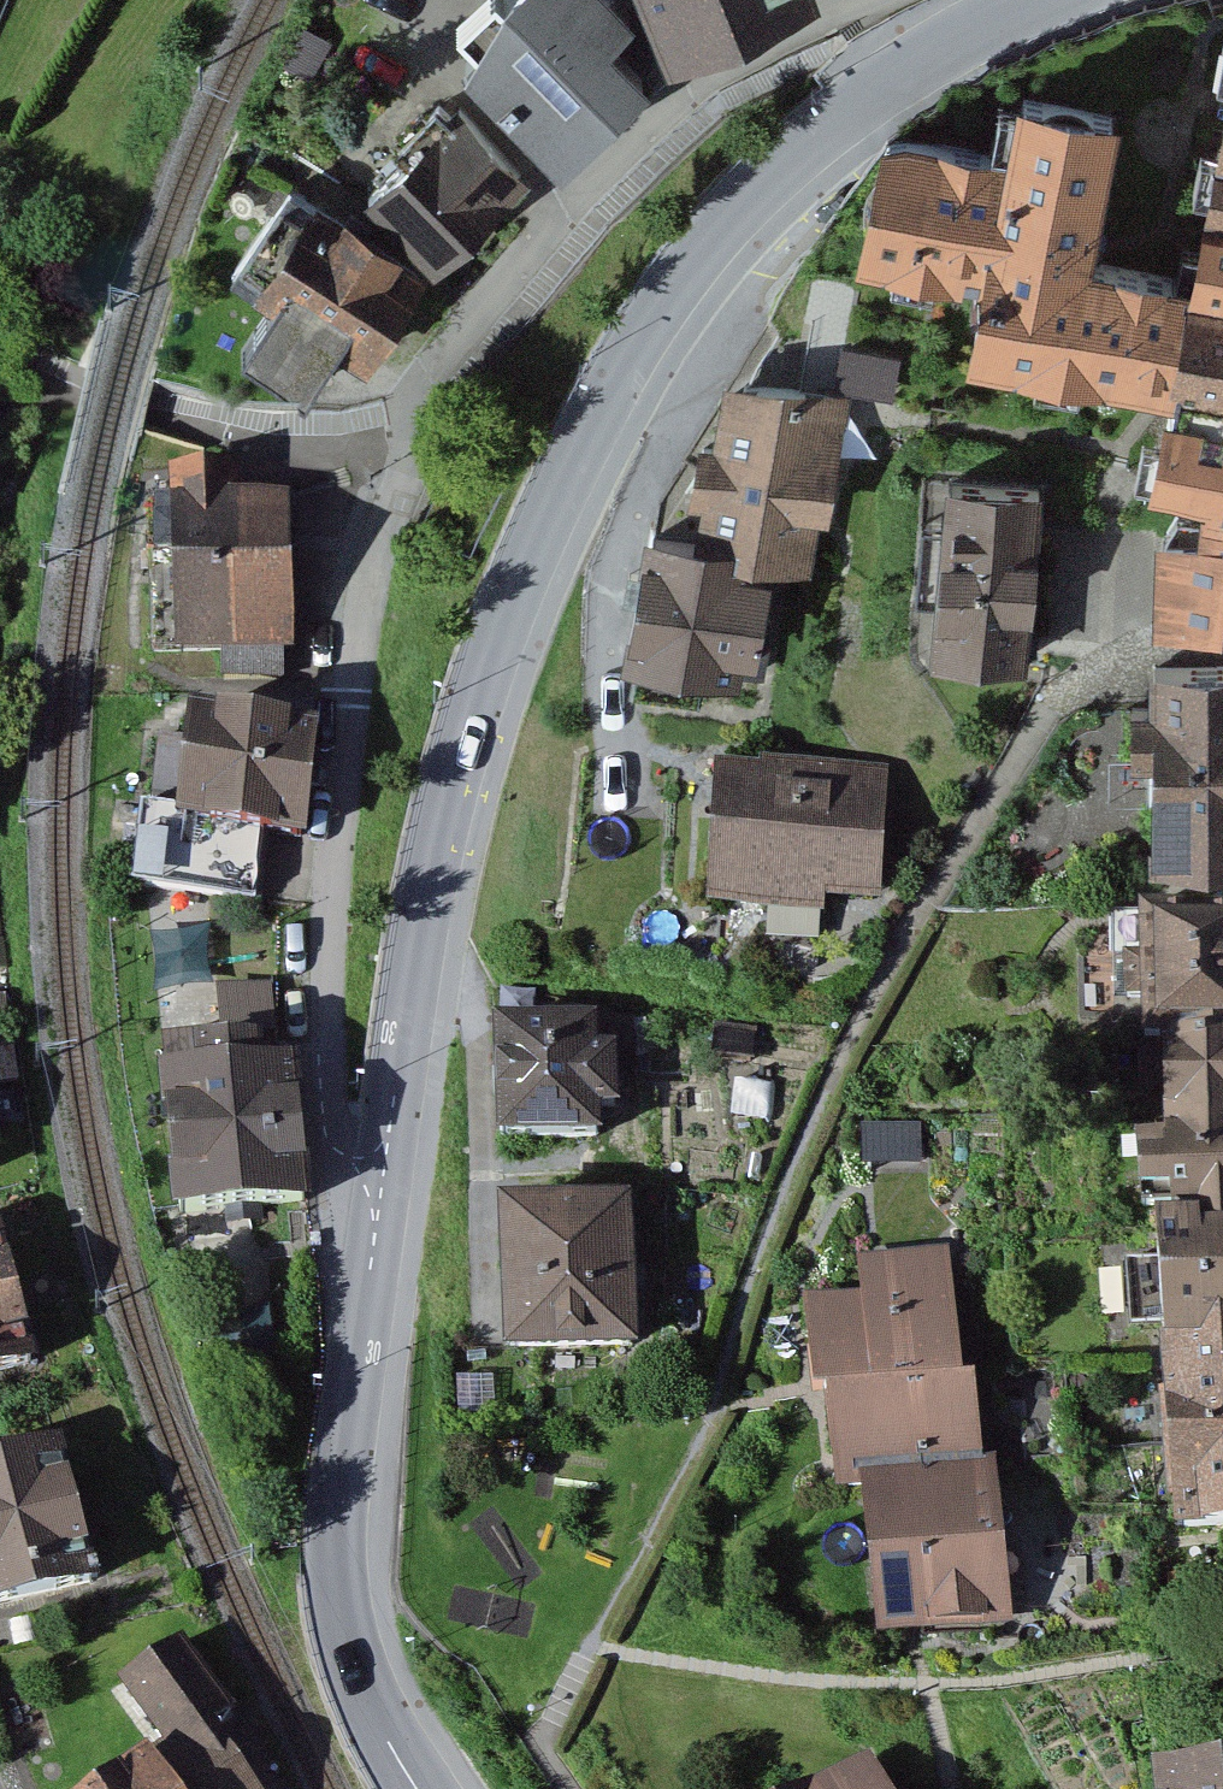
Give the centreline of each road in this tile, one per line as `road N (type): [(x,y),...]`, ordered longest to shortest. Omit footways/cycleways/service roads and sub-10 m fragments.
road 1 (residential): [(385,1168),(349,1159),(327,1139),(319,1054),(365,583),(415,410),(583,186),(734,64),(872,0)]
road 2 (residential): [(385,1168),(440,845),(500,637),(589,432),(665,305),(785,166),(864,94),(981,20),(1031,0)]
road 3 (residential): [(420,1788),(381,1715),(356,1636),(351,1539),(385,1168)]

